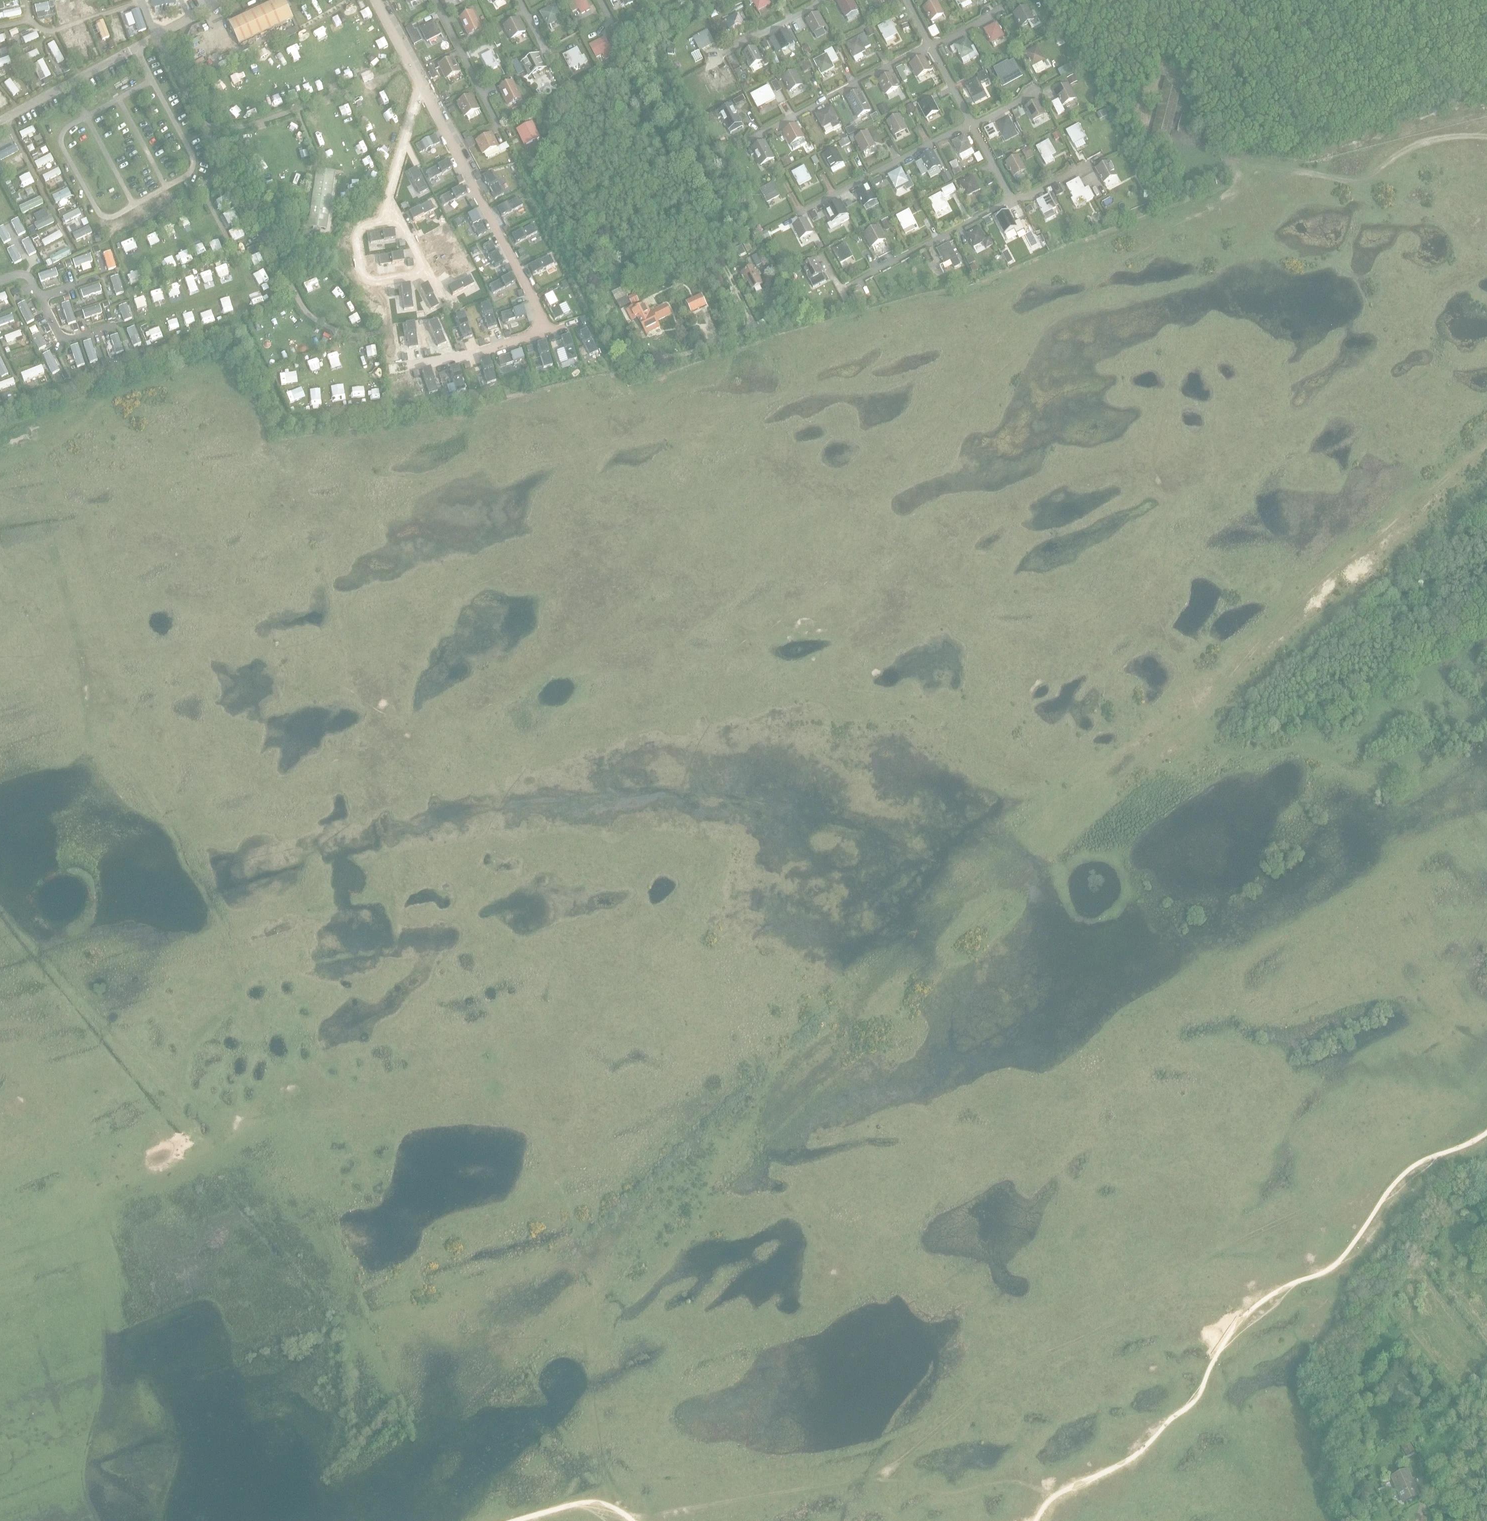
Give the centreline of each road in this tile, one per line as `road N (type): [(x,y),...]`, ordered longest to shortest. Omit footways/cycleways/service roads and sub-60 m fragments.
road 1 (residential): [(134,205),(113,217),(96,210),(61,143),(67,126),(85,116)]
road 2 (residential): [(151,79),(192,156),(187,176),(166,187)]

